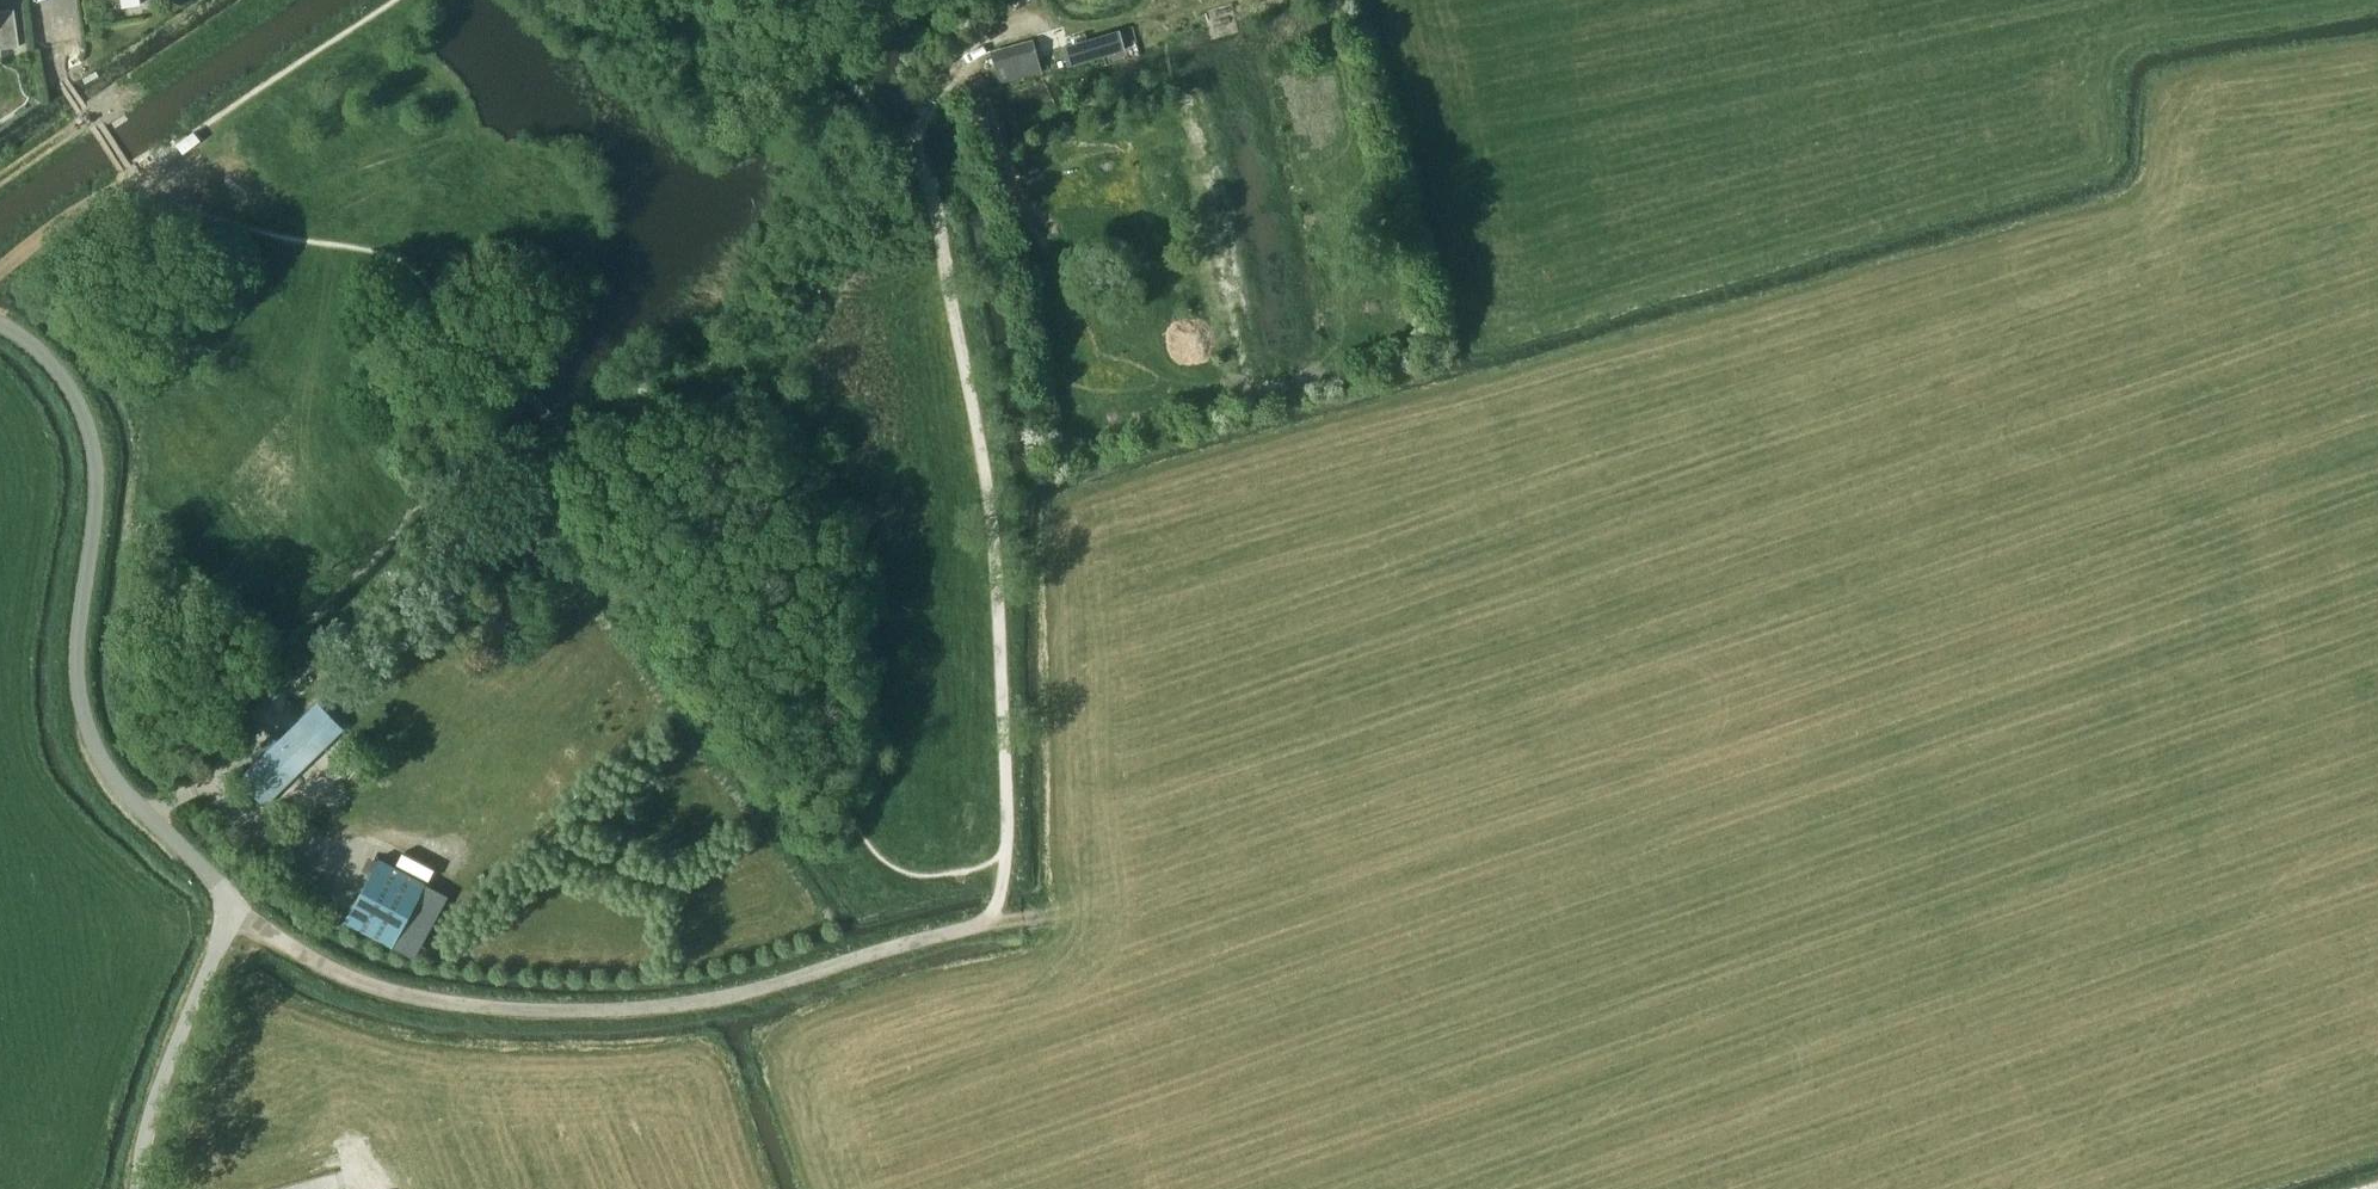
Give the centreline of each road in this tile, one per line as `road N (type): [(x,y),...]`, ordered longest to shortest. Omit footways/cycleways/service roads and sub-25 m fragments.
road 1 (unclassified): [(991,921),(751,990),(609,1011),(421,999),(285,945),(123,795),(97,752),(76,659),(96,475),(88,433),(52,367),(0,327)]

